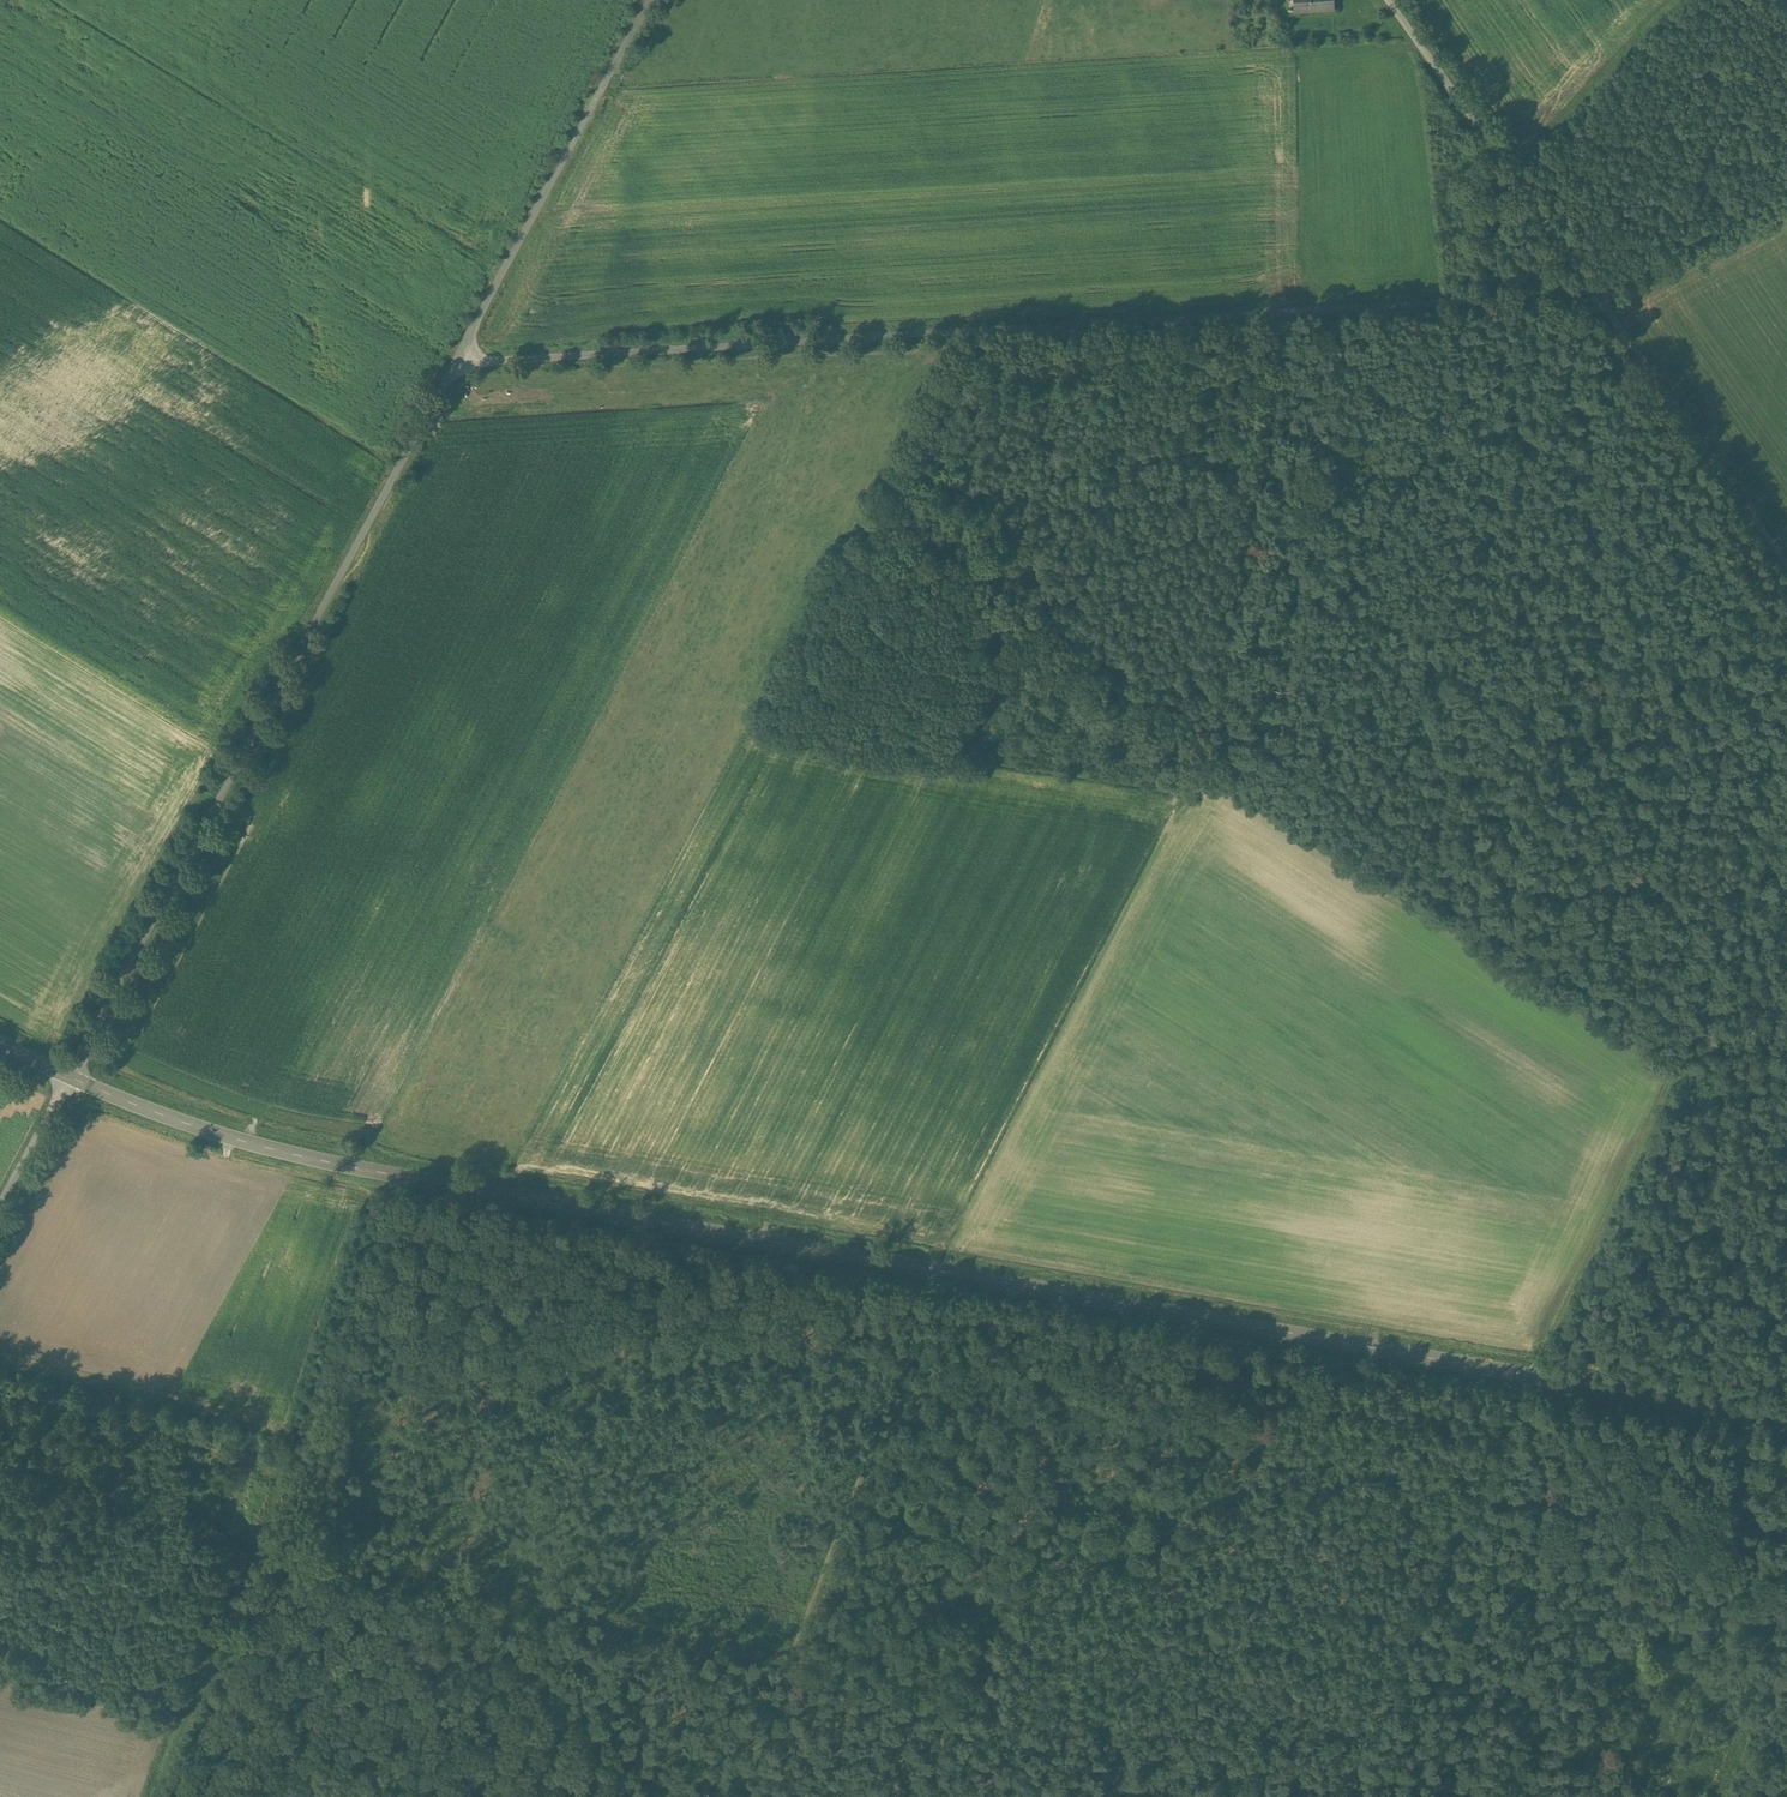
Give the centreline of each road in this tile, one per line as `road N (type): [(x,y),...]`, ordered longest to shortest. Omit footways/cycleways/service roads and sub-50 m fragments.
road 1 (tertiary): [(1786,1417),(402,1177),(241,1138),(61,1071)]
road 2 (track): [(1426,1796),(267,1542)]
road 3 (unclassified): [(456,360),(1591,289)]
road 4 (unclassified): [(61,1071),(456,360)]
road 5 (track): [(388,1219),(175,1796)]
road 6 (track): [(740,1796),(938,1269)]
road 7 (track): [(1346,1796),(1547,1378)]
road 8 (unclassified): [(456,360),(646,0)]
road 9 (track): [(1684,1063),(1547,1378)]
road 10 (unclassified): [(1786,565),(1591,289)]
road 11 (track): [(1786,833),(1684,1063)]
road 12 (track): [(1282,306),(1246,535)]
road 13 (unclassified): [(1591,289),(1786,181)]
road 14 (track): [(0,1407),(197,1466)]
road 15 (unclassified): [(0,1187),(61,1071)]
road 16 (track): [(1246,535),(1227,658)]
road 17 (track): [(1684,1063),(1786,1133)]

